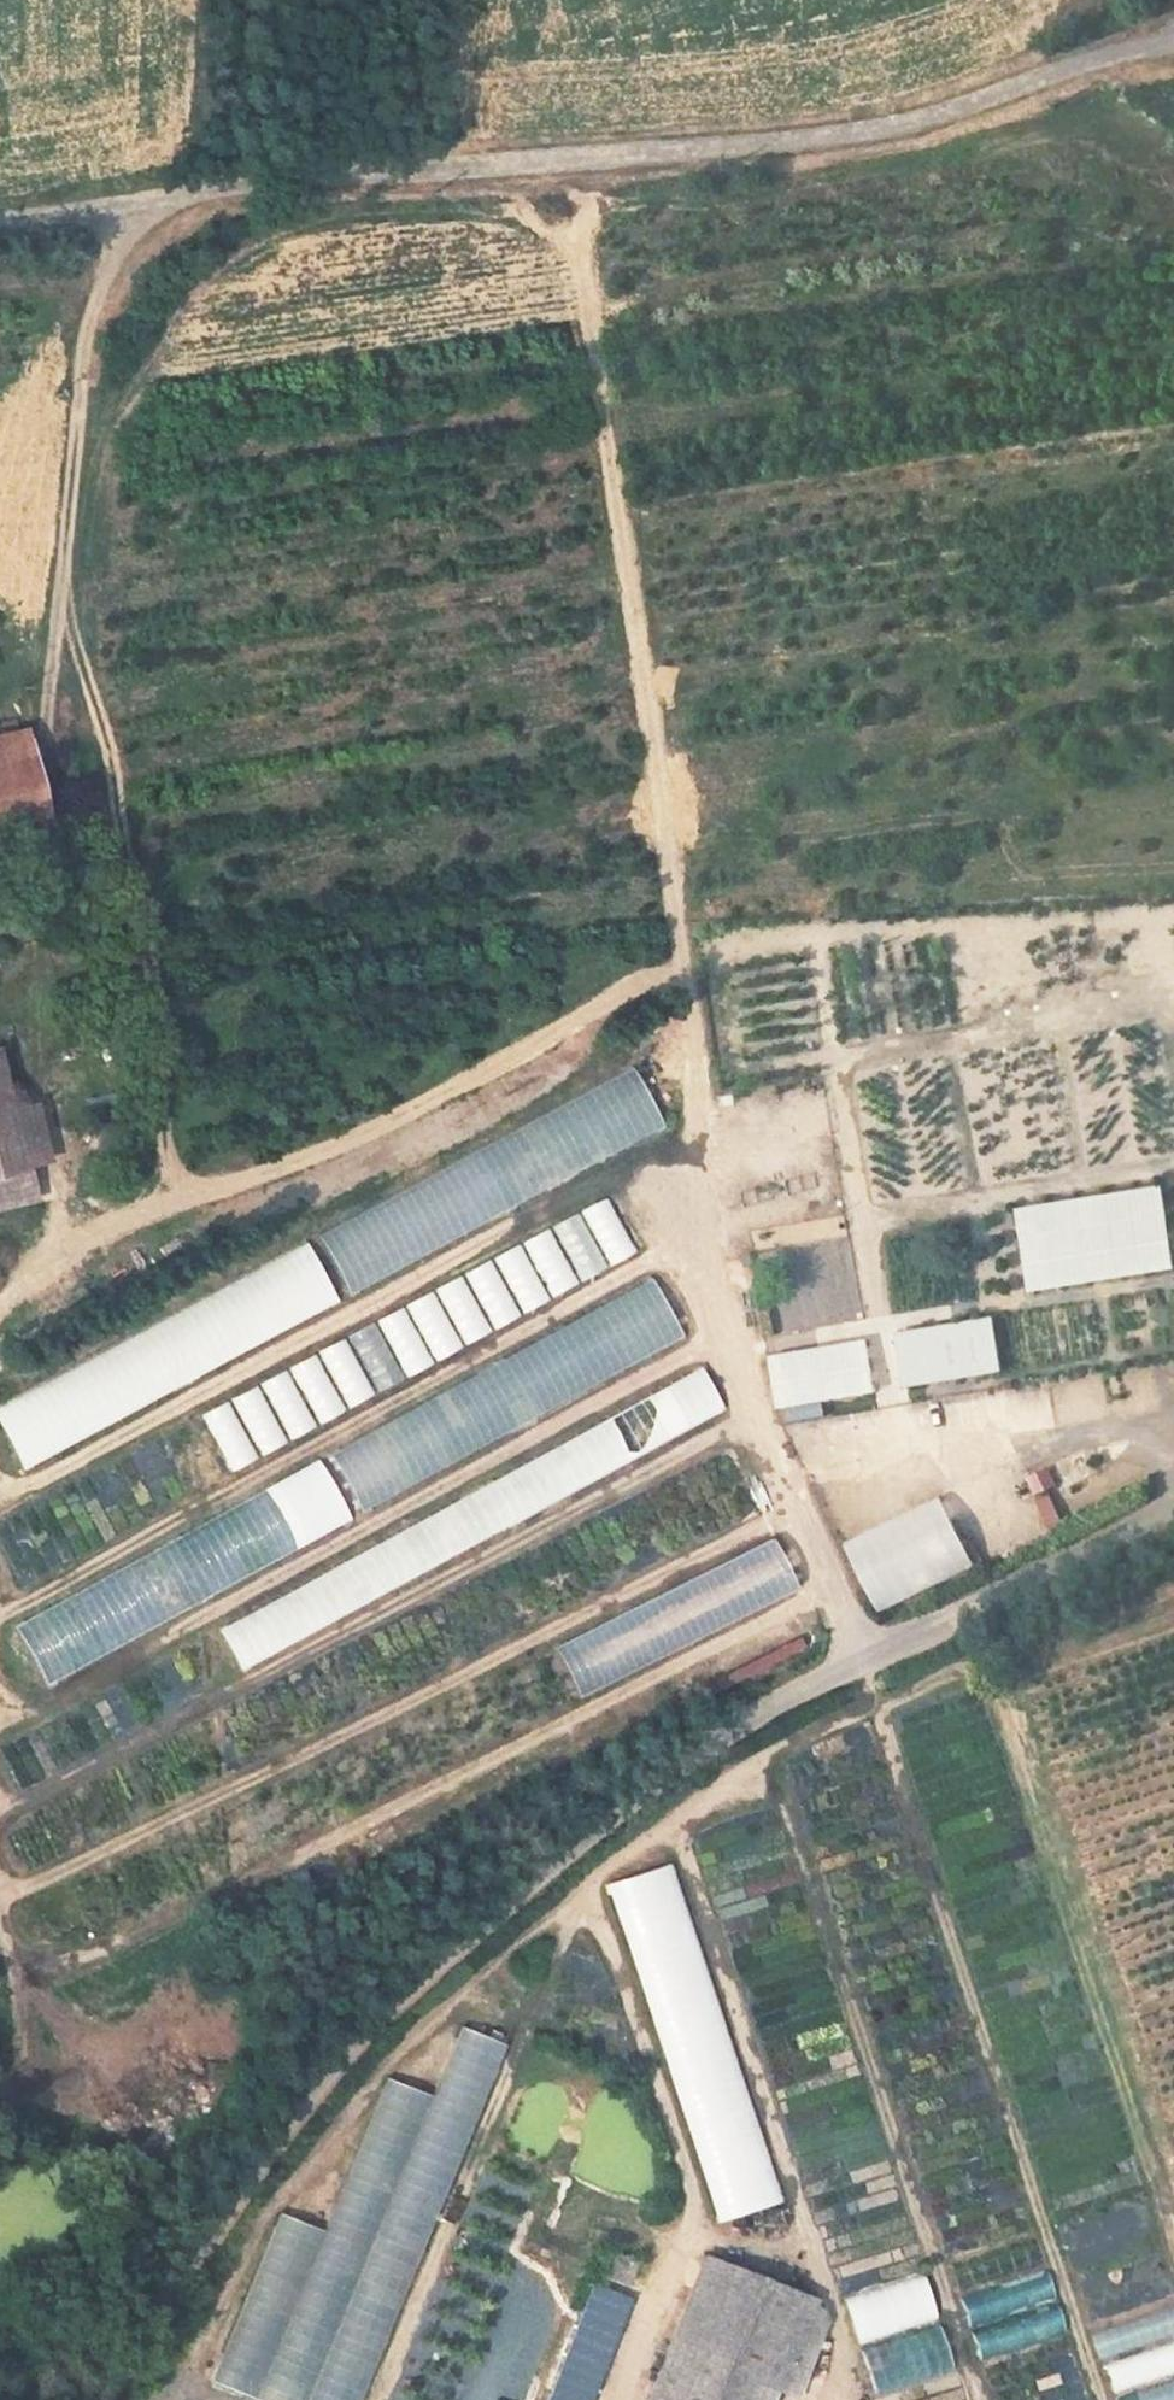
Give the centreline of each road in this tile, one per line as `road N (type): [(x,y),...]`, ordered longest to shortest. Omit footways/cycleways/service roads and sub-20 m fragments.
road 1 (track): [(864,1659),(719,1331),(689,1221),(698,1126),(691,961),(584,226)]
road 2 (unclassified): [(1173,1505),(774,1700),(671,1759),(552,1847),(379,2004),(205,2216),(108,2356),(92,2399)]
road 3 (unclassified): [(0,220),(899,125),(1086,63),(1173,44)]
road 4 (track): [(0,2088),(12,2082),(37,1985),(73,1961),(834,1601)]
road 5 (track): [(0,1291),(141,1242),(691,961)]
road 6 (track): [(146,204),(98,291),(80,351),(46,723)]

